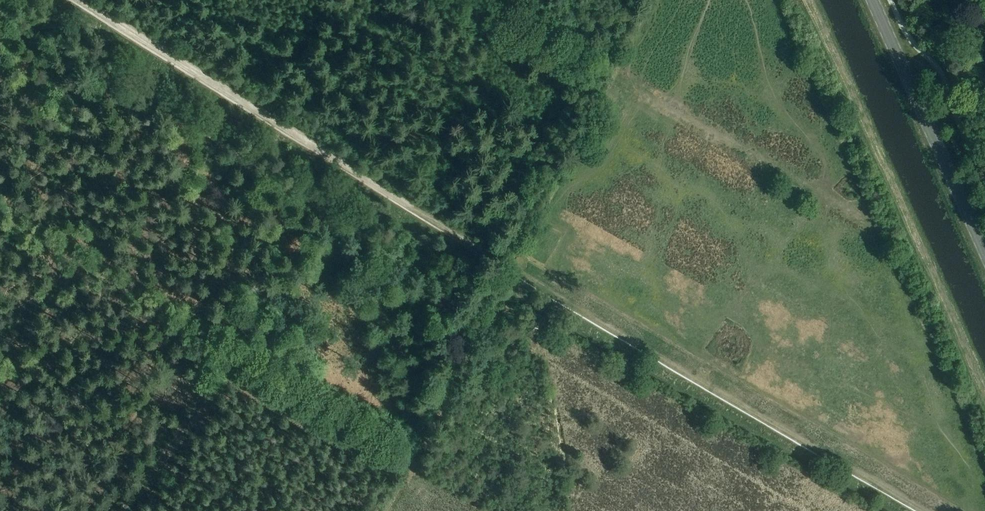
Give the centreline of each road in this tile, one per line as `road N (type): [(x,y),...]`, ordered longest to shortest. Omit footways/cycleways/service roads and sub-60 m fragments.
road 1 (track): [(926,510),(82,0)]
road 2 (track): [(0,218),(402,453)]
road 3 (track): [(812,0),(984,389)]
road 4 (primary): [(984,251),(873,0)]
road 5 (track): [(478,0),(606,70)]

